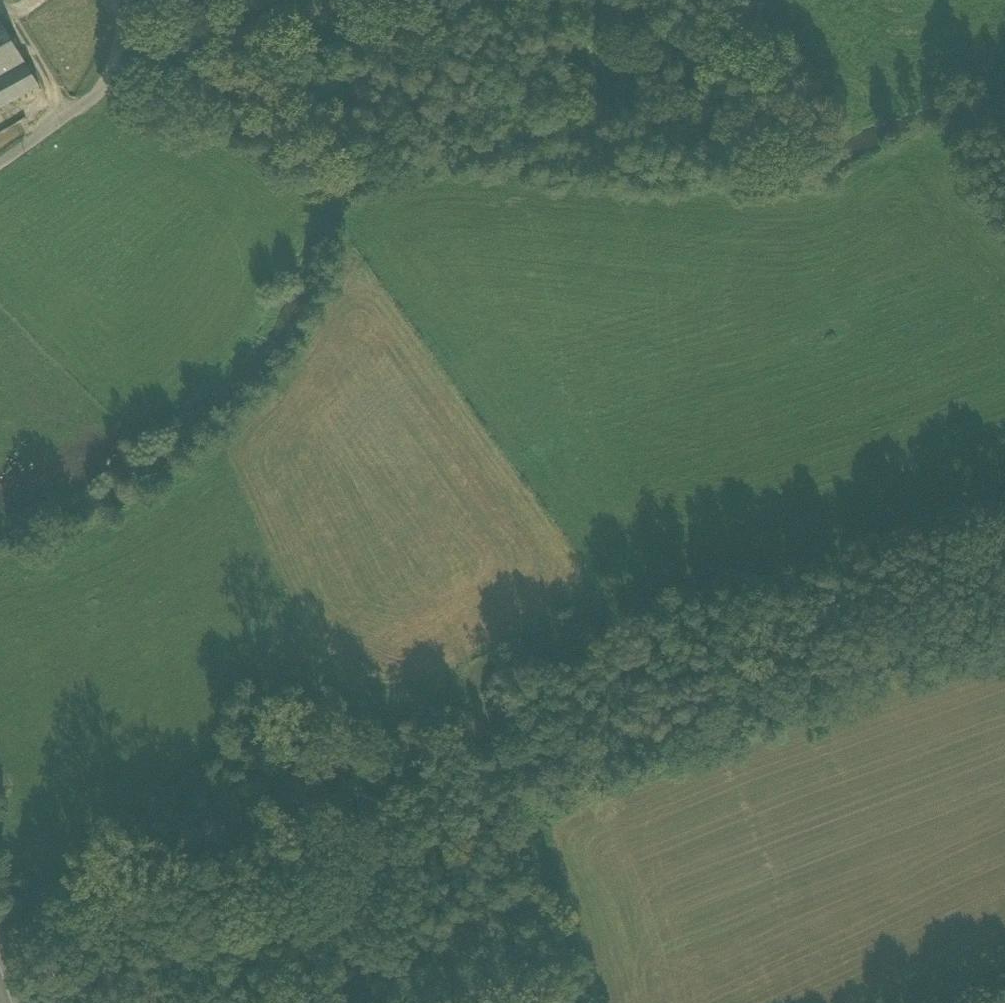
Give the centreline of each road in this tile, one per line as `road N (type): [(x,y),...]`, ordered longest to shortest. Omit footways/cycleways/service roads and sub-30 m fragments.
road 1 (unclassified): [(348,0),(139,67),(0,161)]
road 2 (track): [(566,1002),(482,721)]

